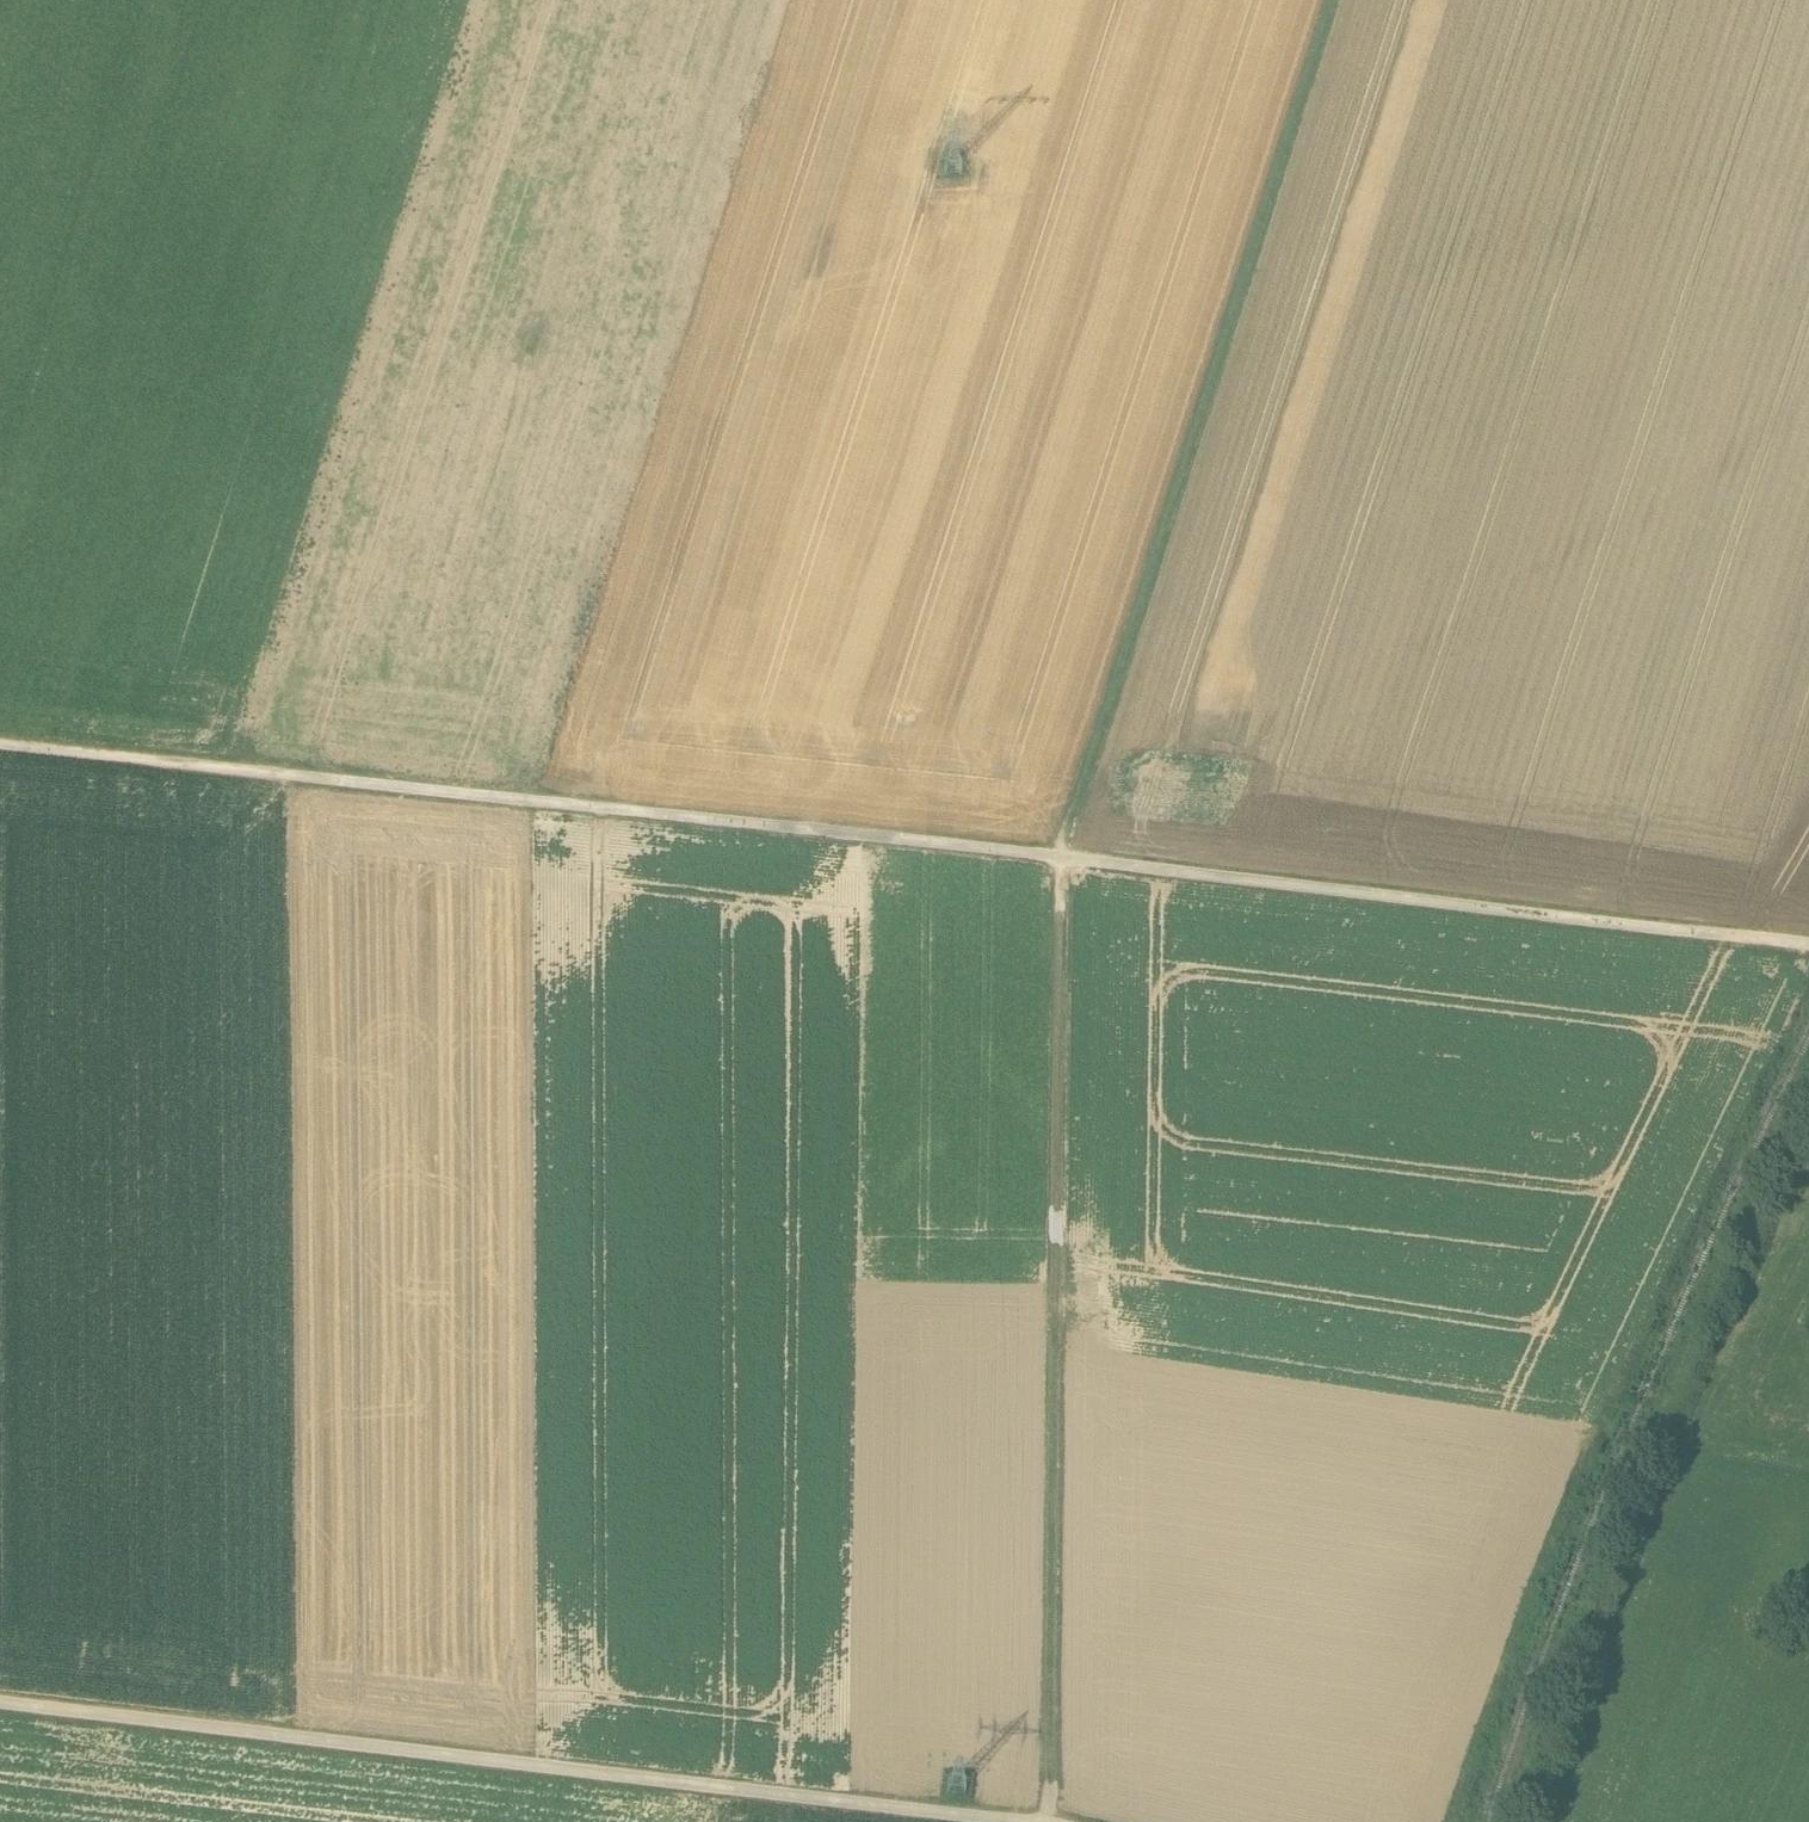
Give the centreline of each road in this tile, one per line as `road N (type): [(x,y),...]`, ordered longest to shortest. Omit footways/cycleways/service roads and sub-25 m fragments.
road 1 (track): [(1047,1821),(1061,861),(1334,0)]
road 2 (track): [(0,747),(1808,950)]
road 3 (track): [(1000,1821),(0,1703)]

